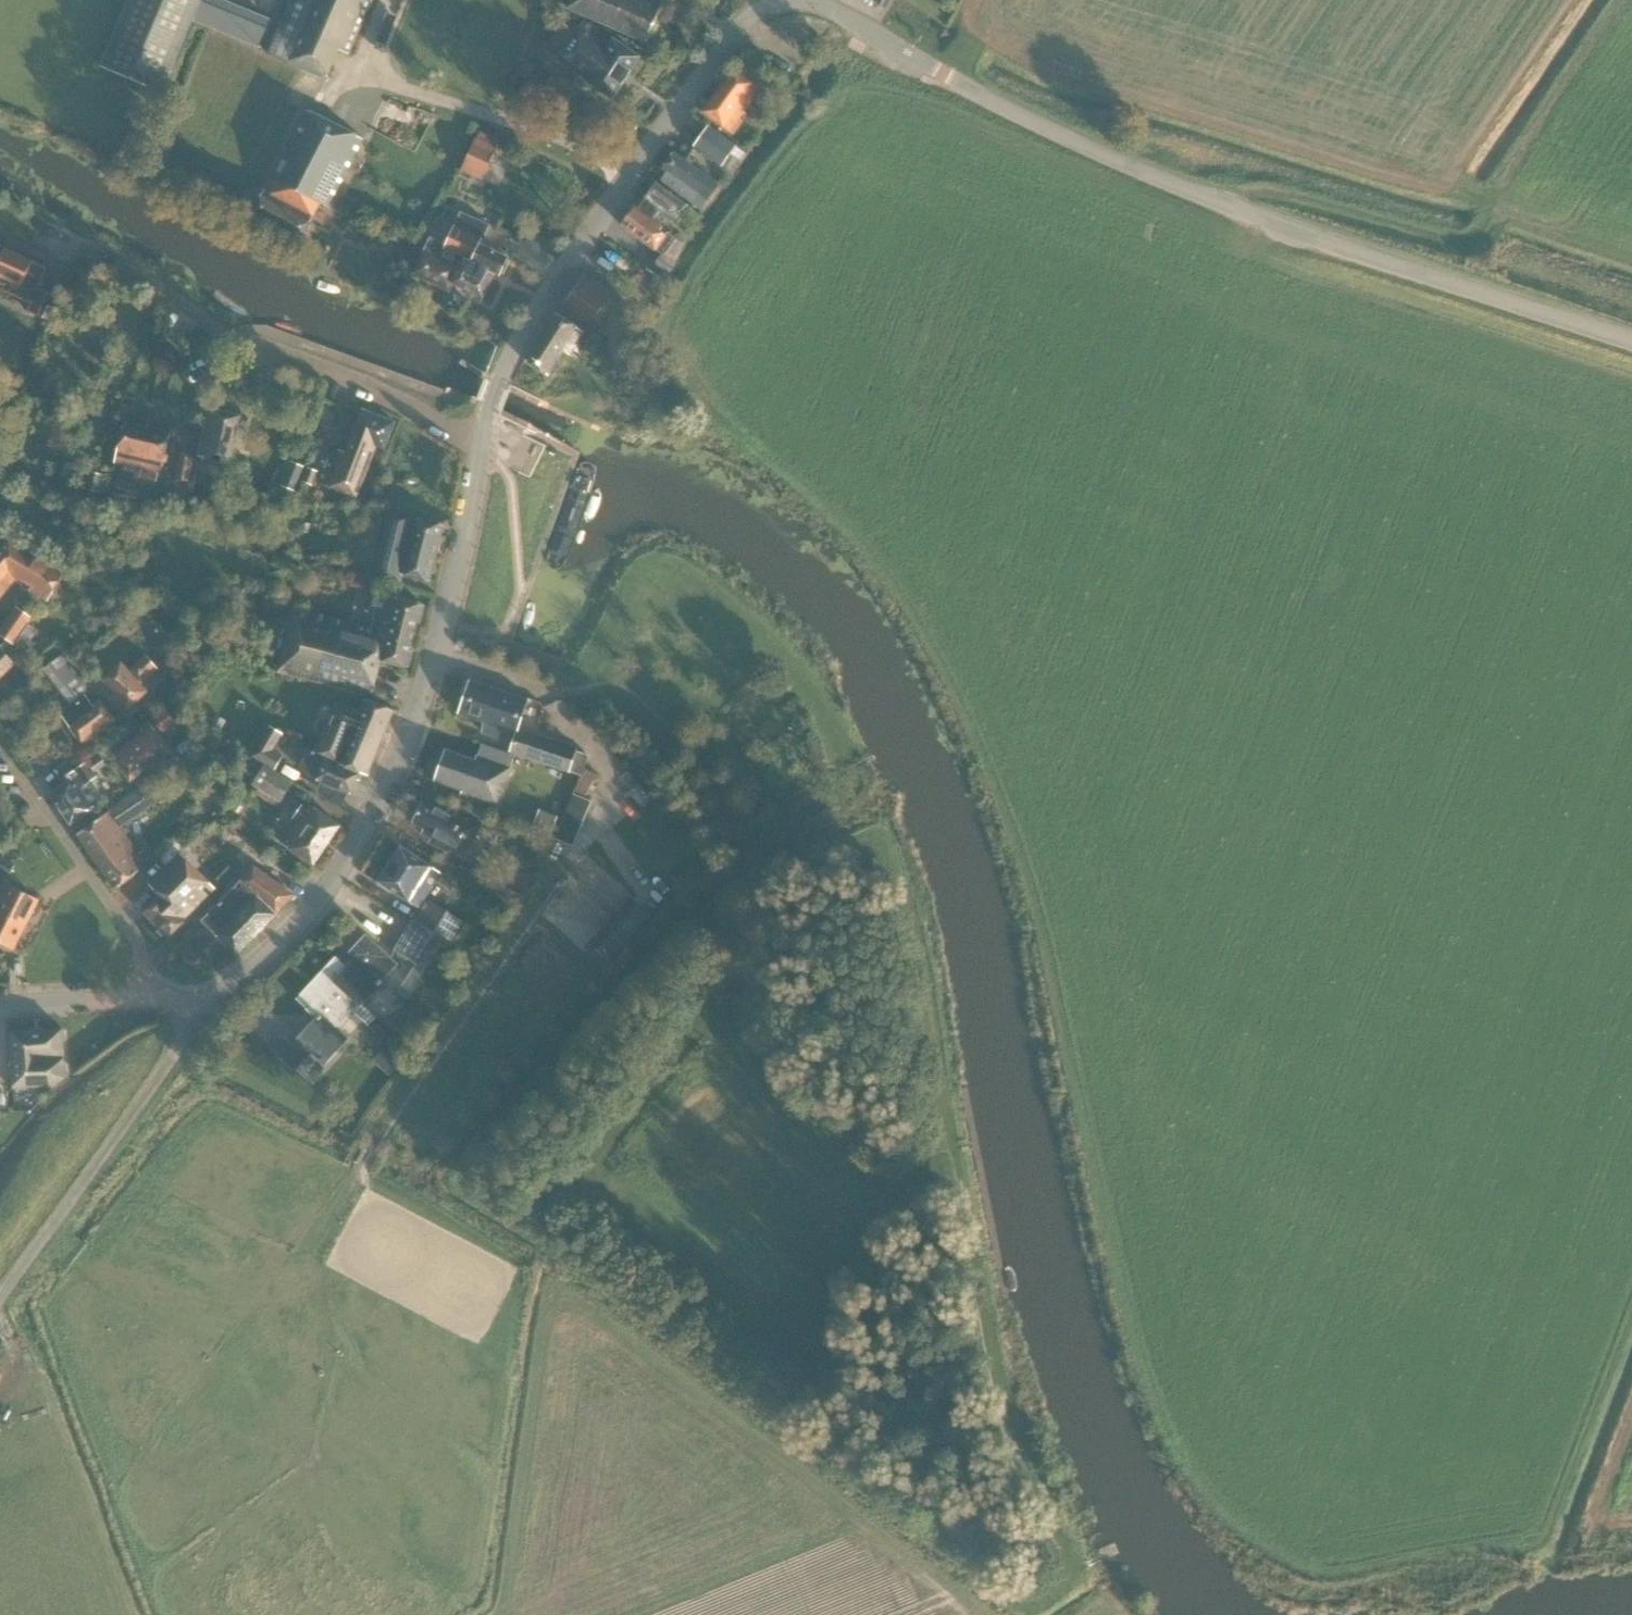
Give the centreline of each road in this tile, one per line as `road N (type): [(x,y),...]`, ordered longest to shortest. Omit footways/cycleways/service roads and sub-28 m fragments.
road 1 (tertiary): [(1631,344),(1188,192),(807,0)]
road 2 (tertiary): [(145,1000),(230,991),(302,920),(350,848),(435,654),(482,431)]
road 3 (tertiary): [(482,431),(549,291),(736,32),(768,5)]
road 4 (residential): [(145,1000),(138,937),(0,744)]
road 5 (residential): [(482,431),(246,343)]
road 6 (tertiary): [(0,1004),(145,1000)]

